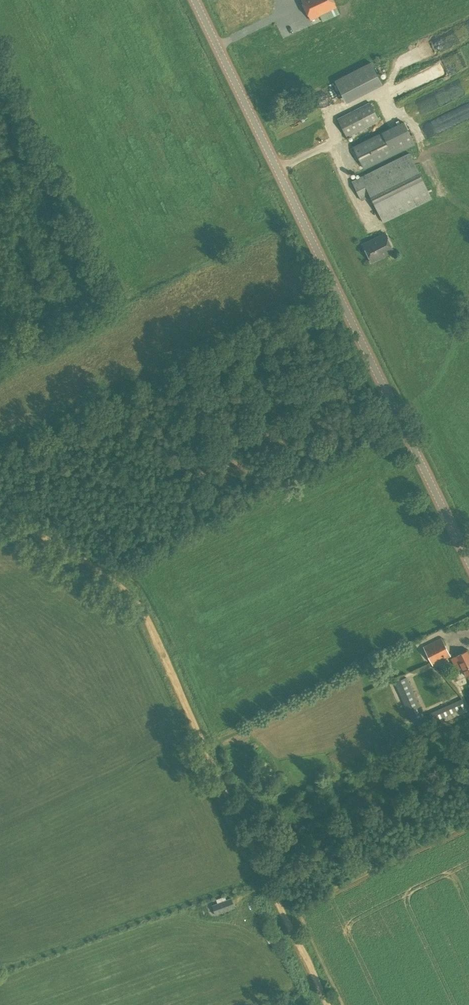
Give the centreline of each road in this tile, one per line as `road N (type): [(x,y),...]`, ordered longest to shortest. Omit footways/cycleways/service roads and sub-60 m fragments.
road 1 (secondary): [(468,561),(195,0)]
road 2 (track): [(329,1004),(132,591),(0,507)]

